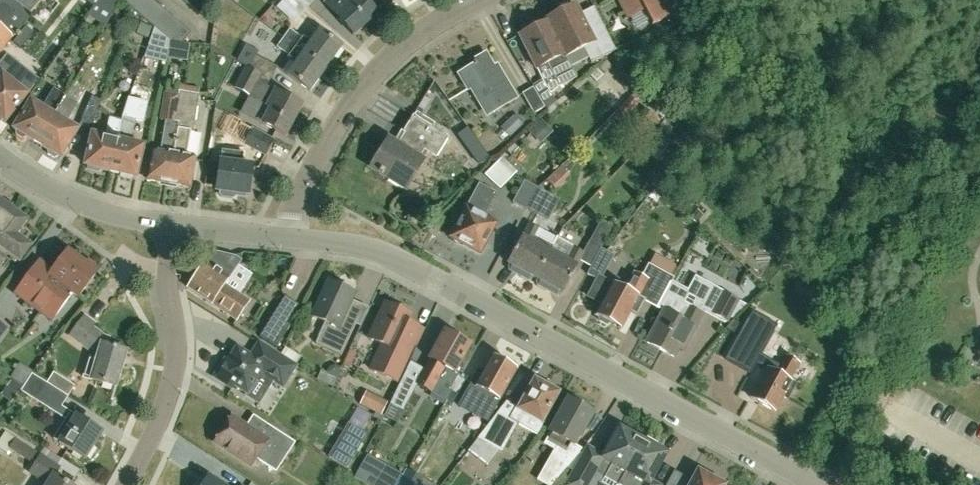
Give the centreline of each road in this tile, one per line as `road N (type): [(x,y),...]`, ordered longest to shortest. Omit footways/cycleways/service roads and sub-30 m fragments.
road 1 (residential): [(817,484),(395,258),(288,237)]
road 2 (residential): [(288,237),(291,213),(364,85),(415,37),(480,0)]
road 3 (residential): [(125,484),(174,373),(173,224)]
road 4 (residential): [(173,224),(69,200),(0,161)]

